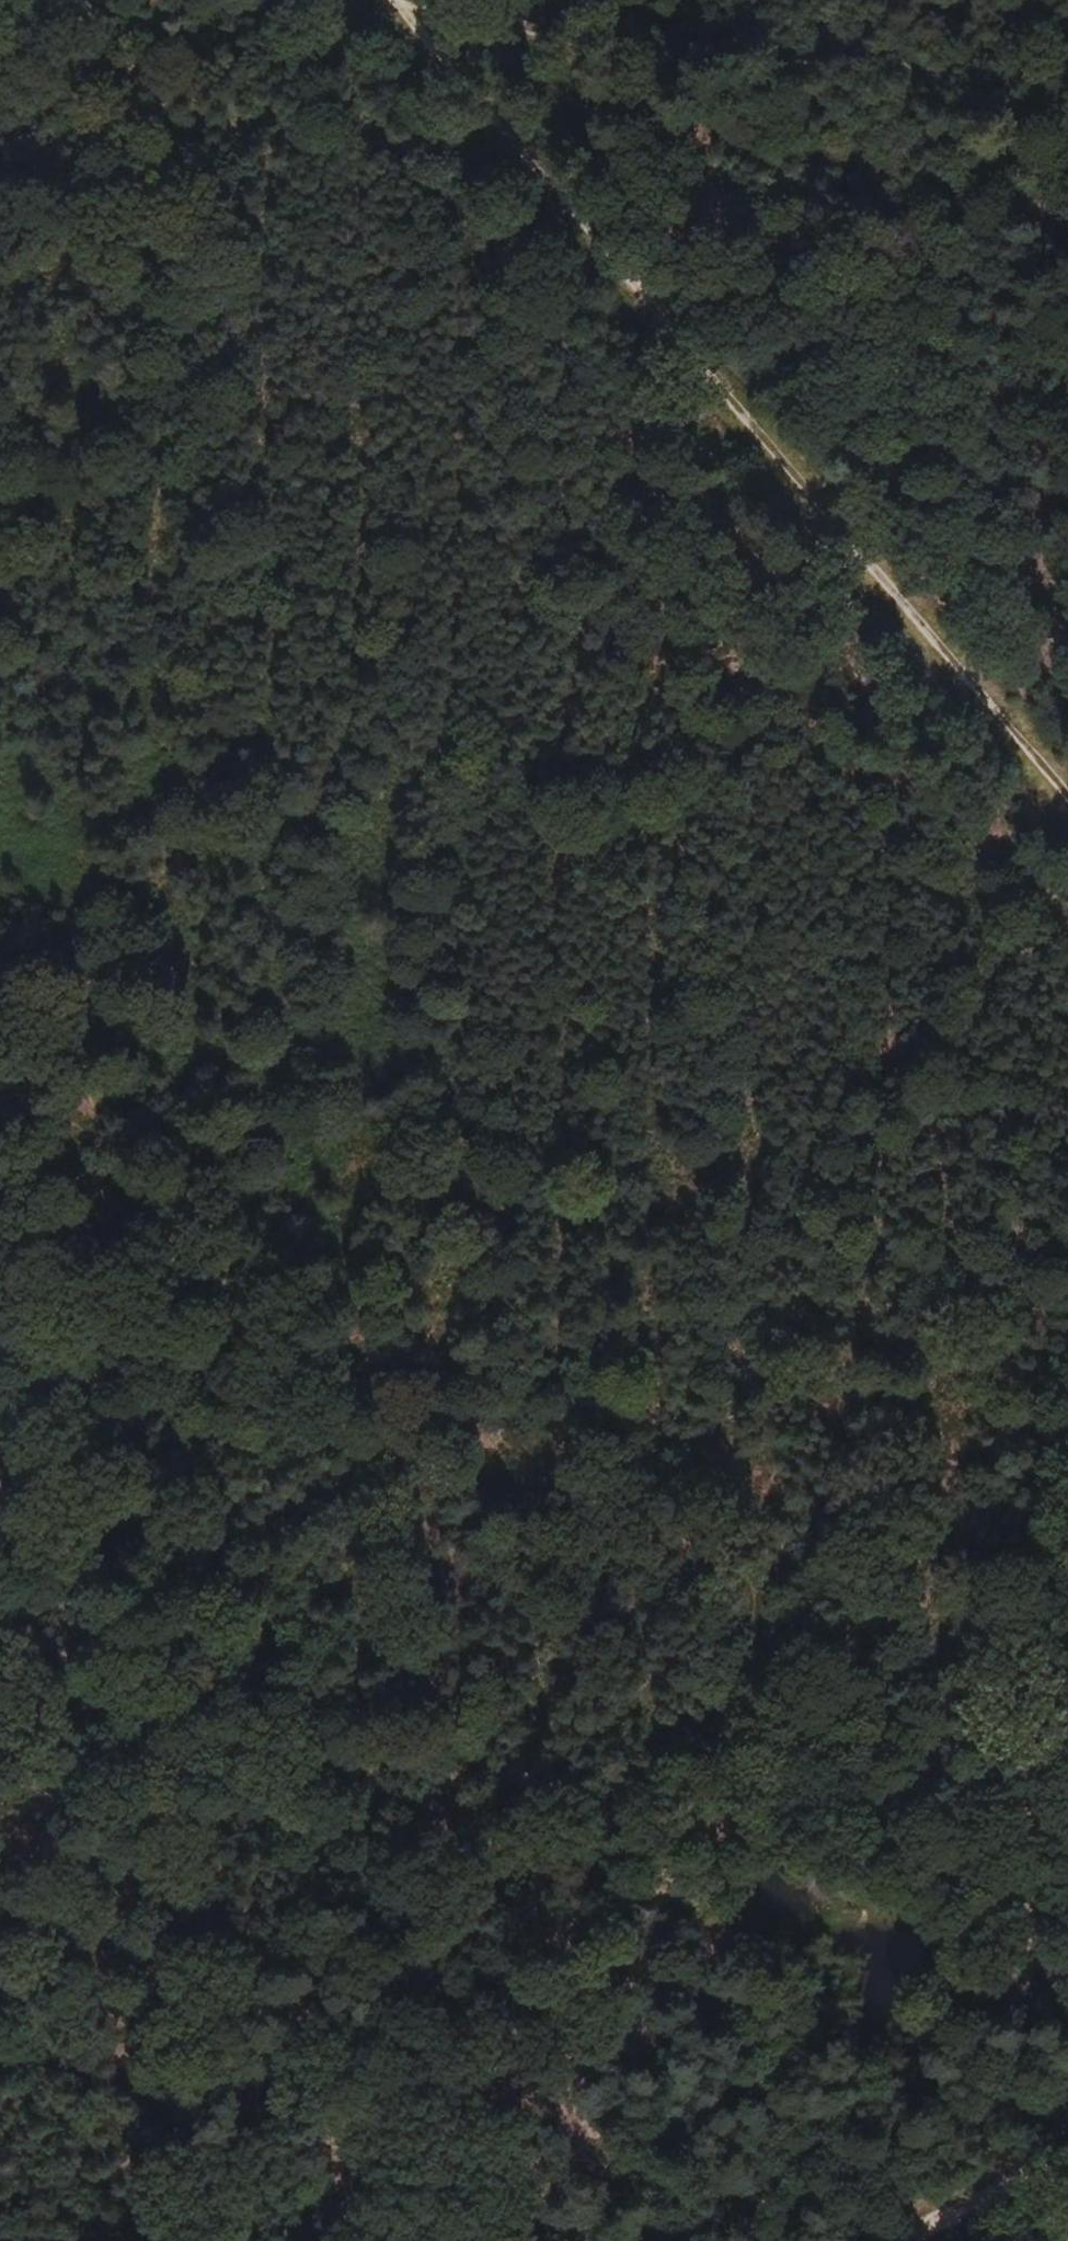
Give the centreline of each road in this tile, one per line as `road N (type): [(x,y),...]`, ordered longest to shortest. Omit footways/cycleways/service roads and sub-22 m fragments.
road 1 (track): [(390,0),(1067,794)]
road 2 (track): [(1067,2152),(896,2240)]

